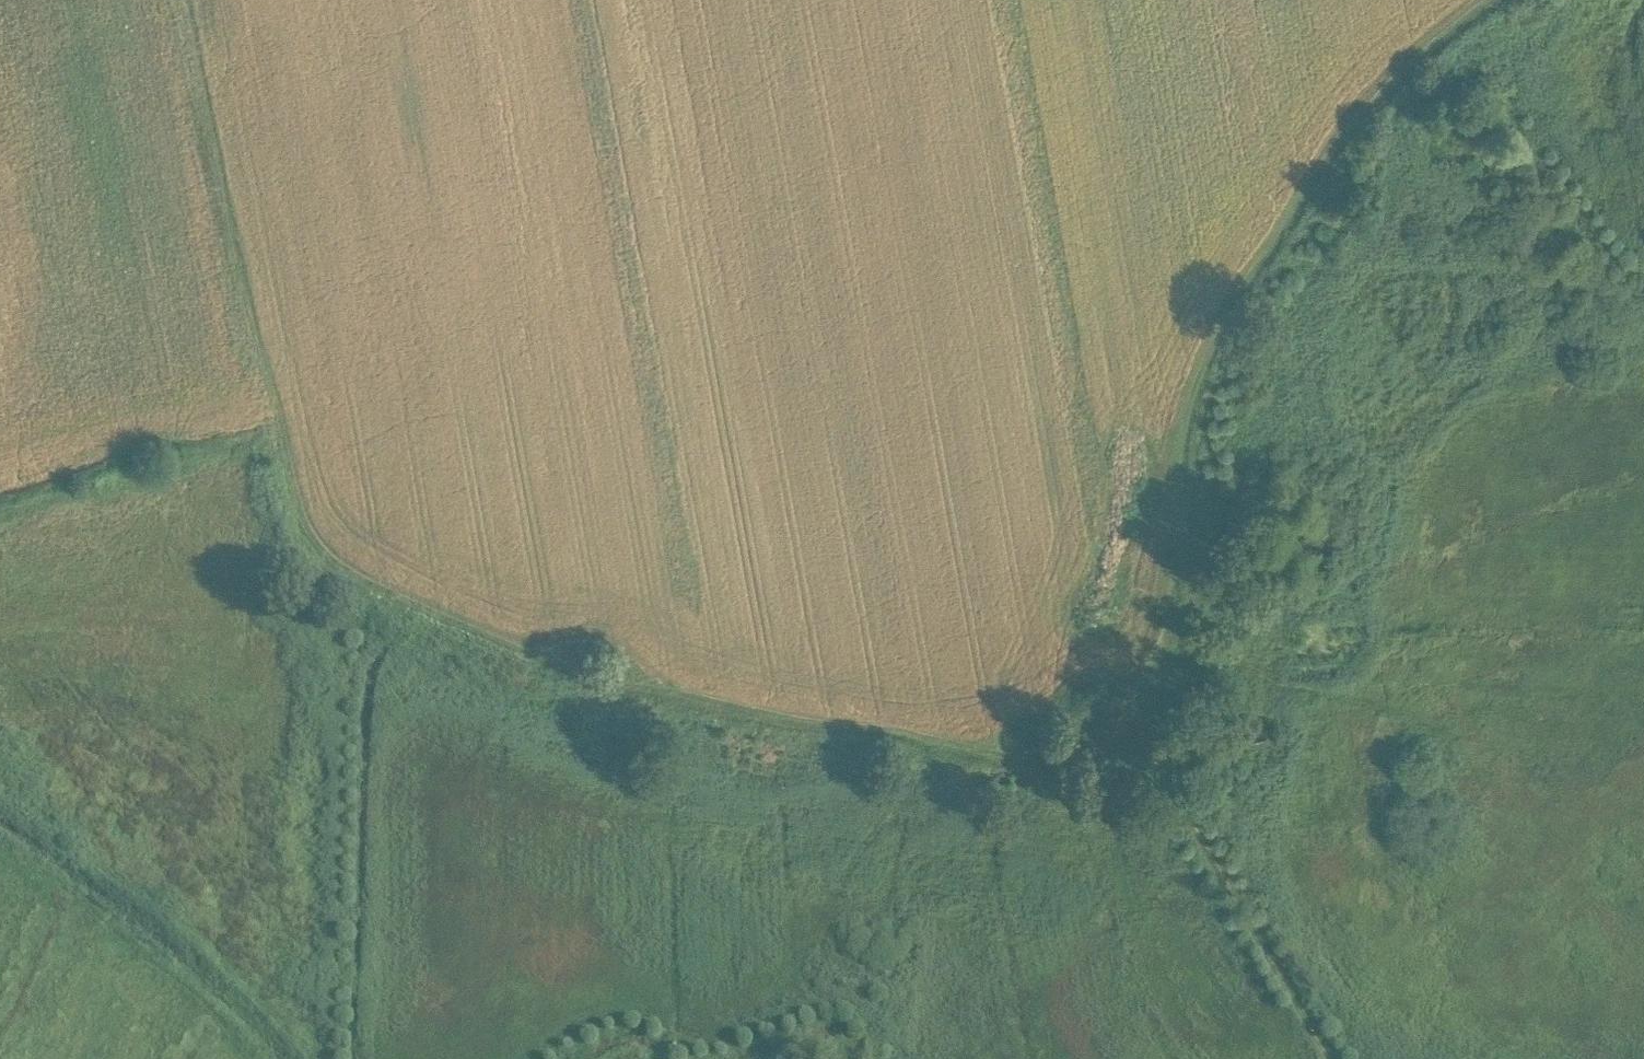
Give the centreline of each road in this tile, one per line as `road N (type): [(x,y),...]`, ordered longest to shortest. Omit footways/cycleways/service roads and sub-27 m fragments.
road 1 (track): [(1127,719),(1017,754),(748,716),(565,674),(342,565),(303,523),(294,499),(192,0)]
road 2 (track): [(1490,0),(1366,110),(1330,154),(1258,273),(1198,401),(1176,509),(1169,623),(1127,719)]
road 3 (track): [(1341,1058),(1127,719)]

